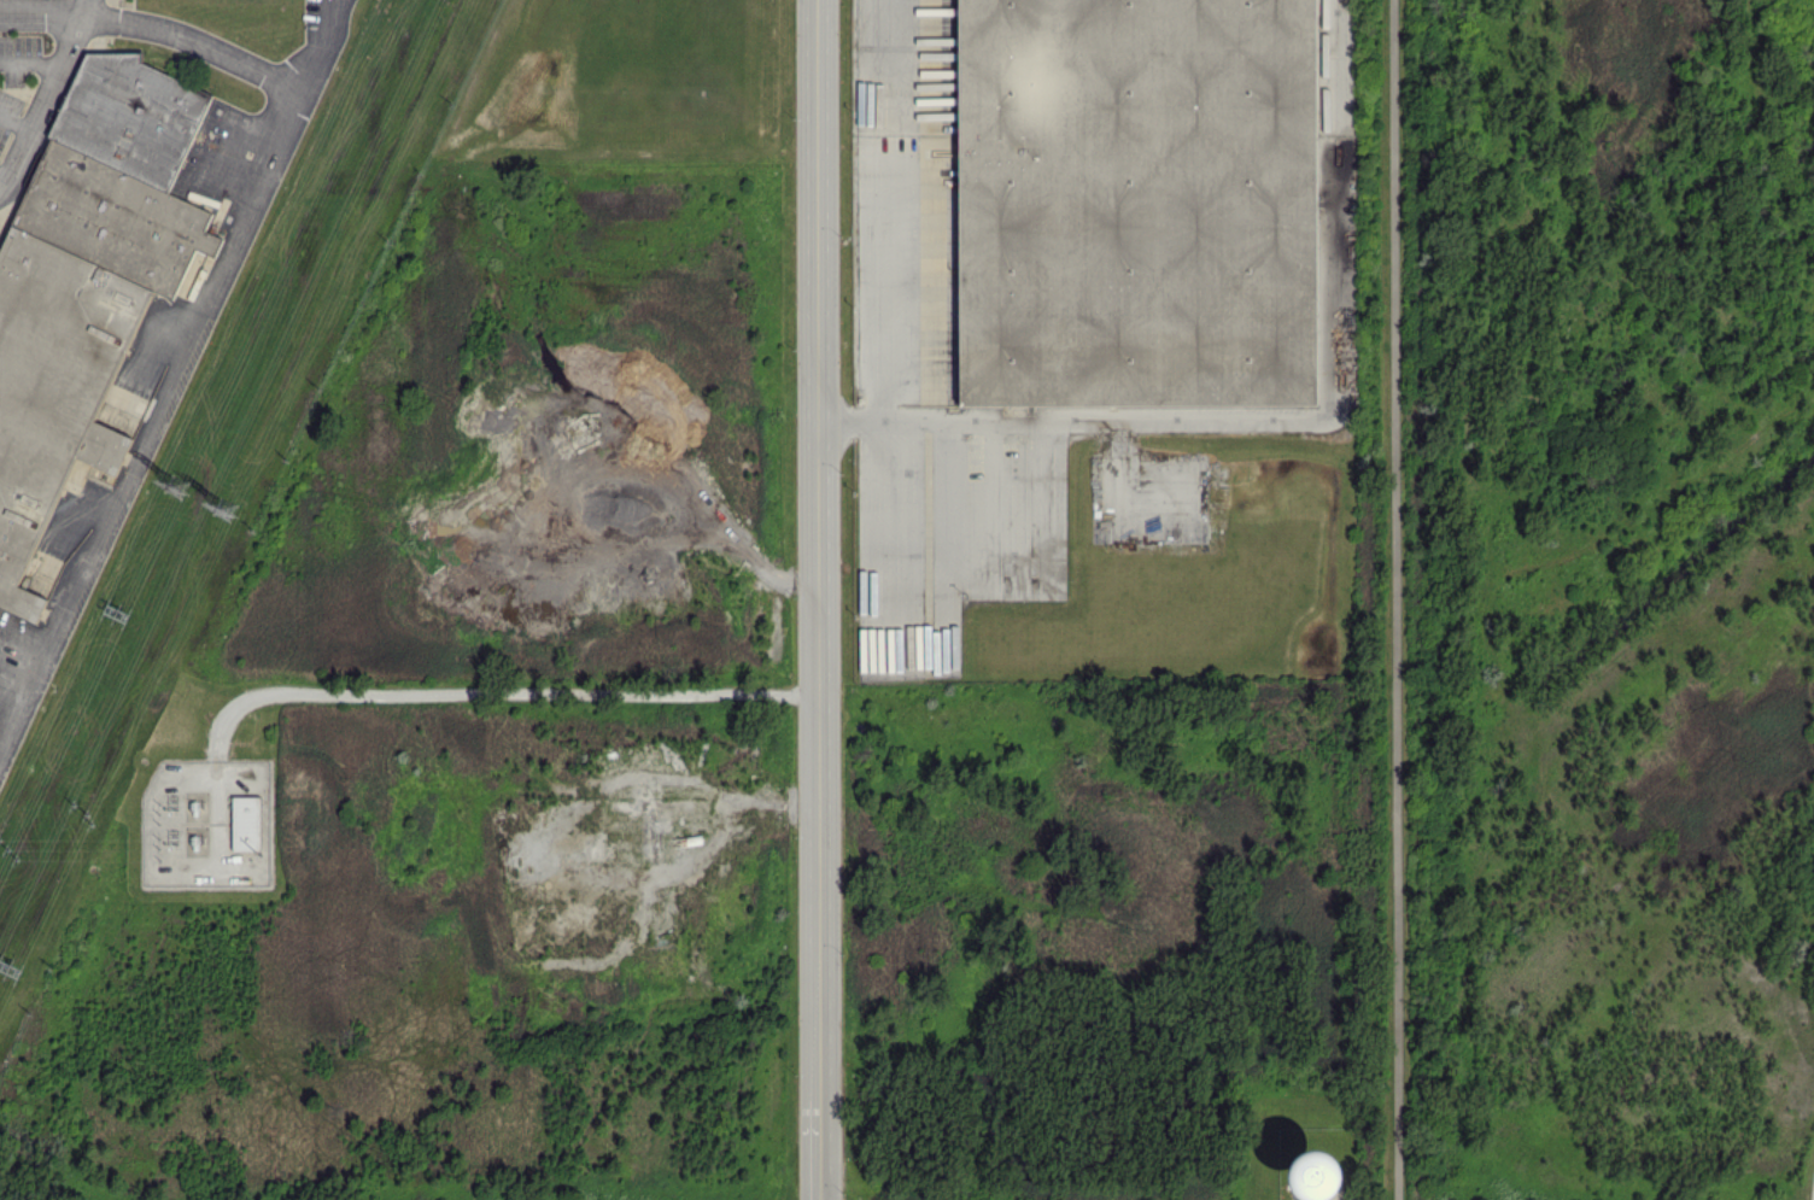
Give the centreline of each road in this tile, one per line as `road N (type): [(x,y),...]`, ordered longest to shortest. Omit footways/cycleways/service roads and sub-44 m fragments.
road 1 (residential): [(819,0),(824,1199)]

